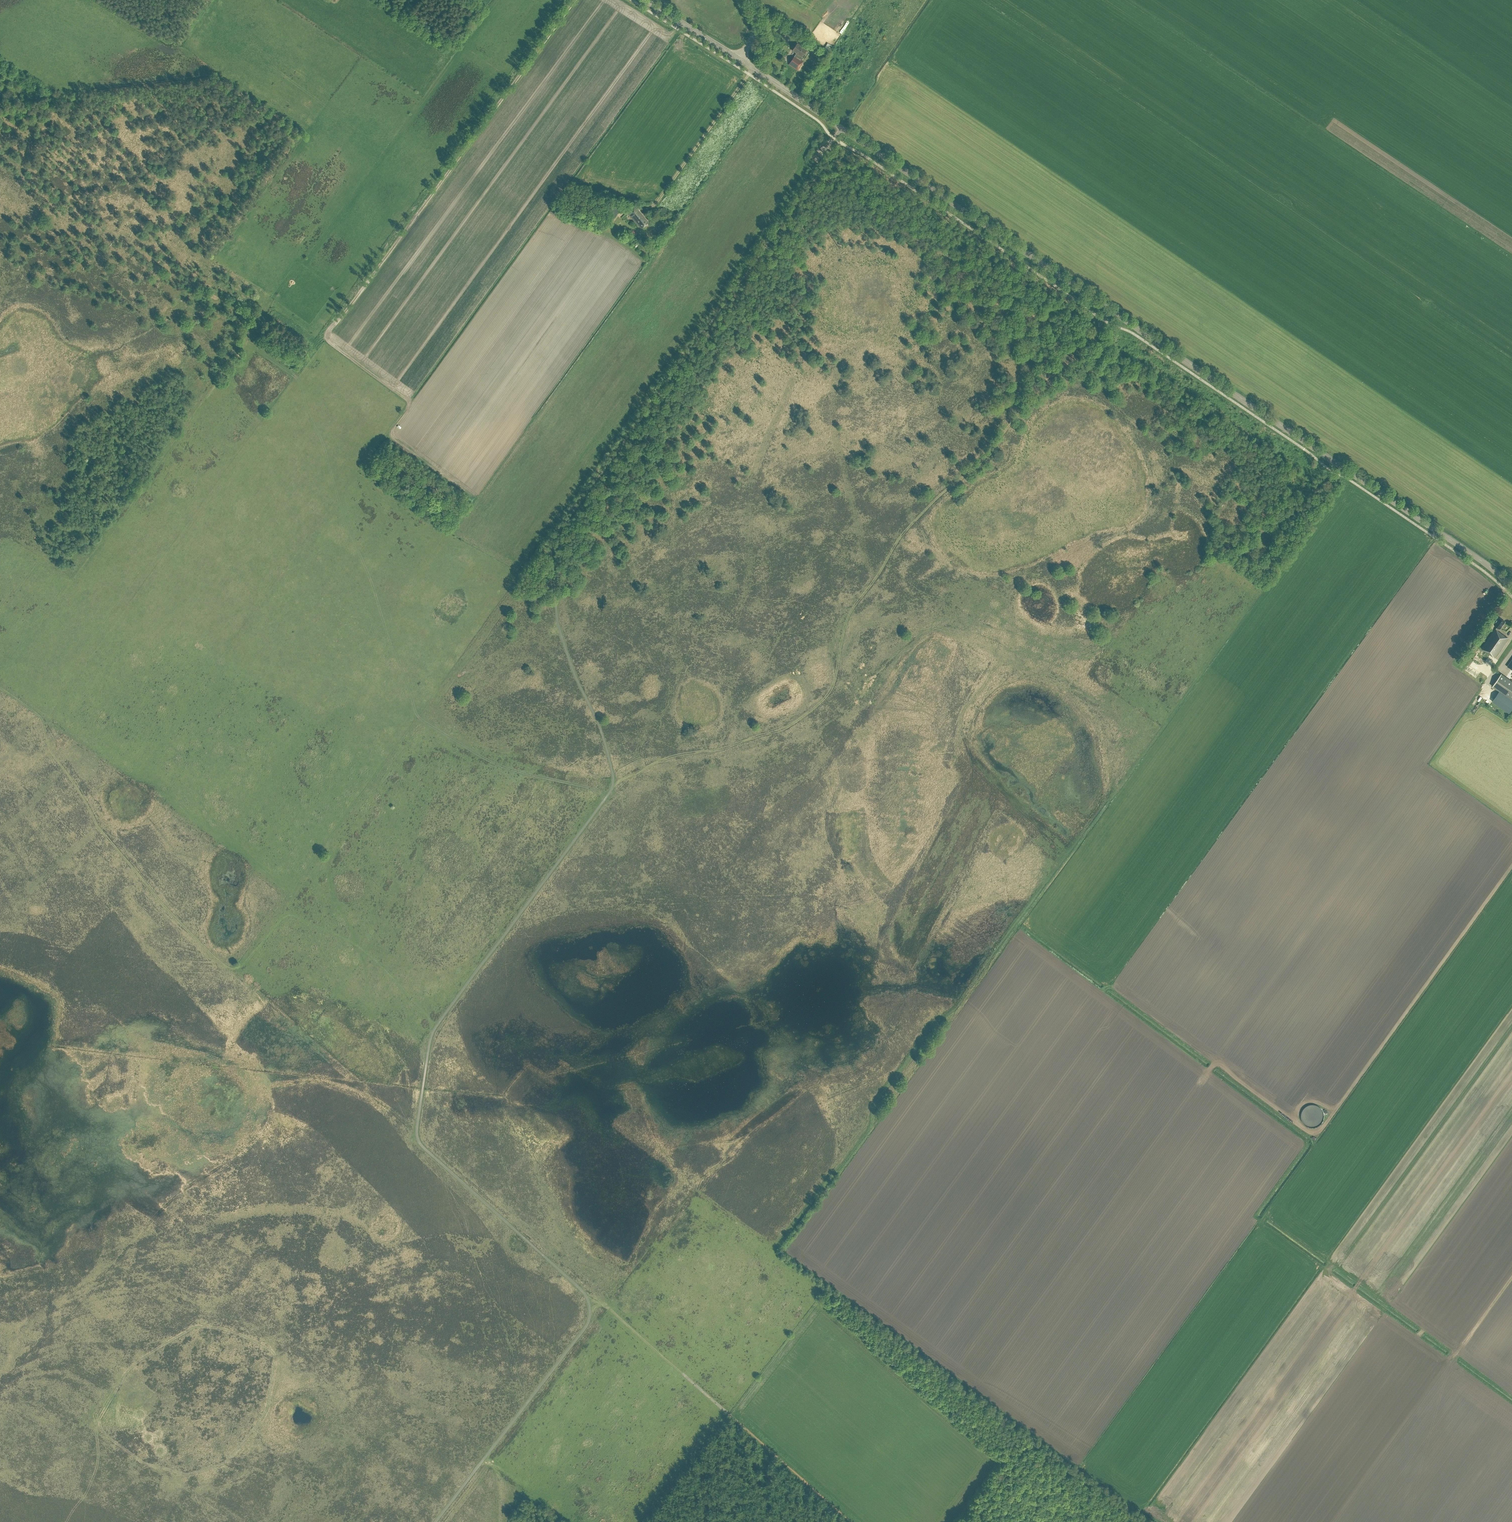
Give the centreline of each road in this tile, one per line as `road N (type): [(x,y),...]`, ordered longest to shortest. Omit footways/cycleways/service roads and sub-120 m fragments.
road 1 (tertiary): [(1511,588),(739,58)]
road 2 (track): [(573,0),(327,333),(413,403)]
road 3 (track): [(369,464),(555,208),(605,226)]
road 4 (track): [(851,1521),(608,1306),(591,1309)]
road 5 (track): [(1321,1129),(1511,864)]
road 6 (track): [(376,165),(498,0)]
road 7 (track): [(754,68),(654,204)]

